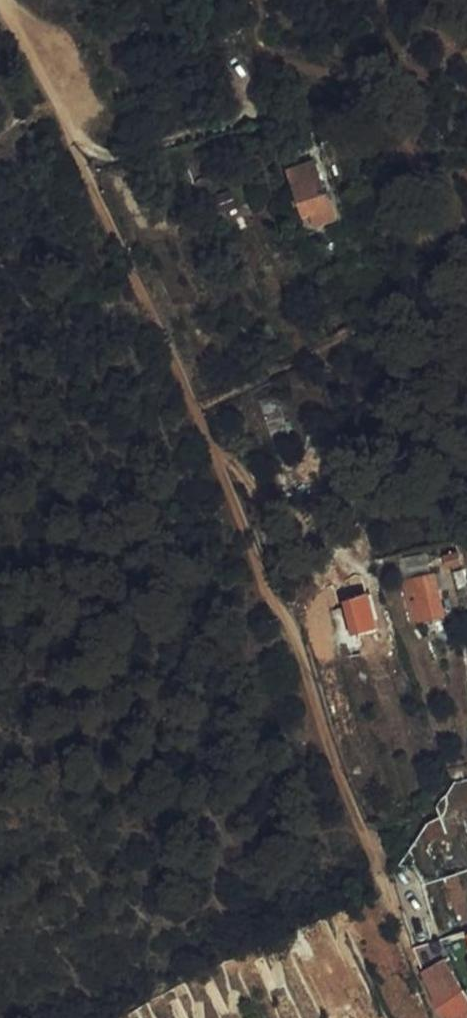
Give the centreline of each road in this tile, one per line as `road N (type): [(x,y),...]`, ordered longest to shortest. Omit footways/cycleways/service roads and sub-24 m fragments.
road 1 (track): [(82,156),(196,412),(267,599),(295,638),(417,984),(437,1017)]
road 2 (track): [(82,156),(121,156),(290,113)]
road 3 (track): [(0,16),(82,156)]

